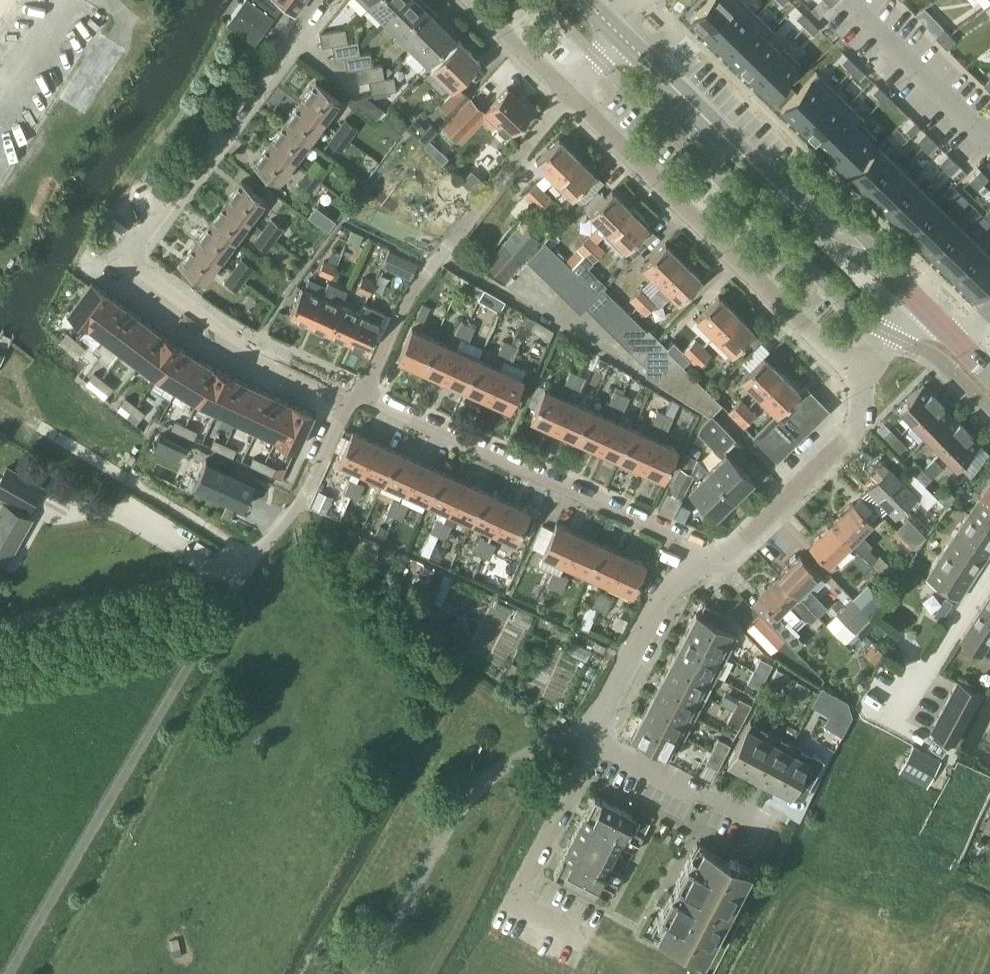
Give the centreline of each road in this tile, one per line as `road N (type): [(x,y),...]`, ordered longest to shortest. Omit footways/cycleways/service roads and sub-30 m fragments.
road 1 (residential): [(360,393),(242,339),(132,264),(134,242),(326,0)]
road 2 (residential): [(862,378),(569,93)]
road 3 (residential): [(695,544),(360,393)]
road 4 (residential): [(360,393),(419,284),(569,93)]
road 5 (residential): [(695,544),(718,552),(741,545),(853,433),(862,378)]
road 6 (residential): [(592,735),(514,896),(583,931)]
road 7 (tertiary): [(791,200),(620,36)]
road 8 (residential): [(592,735),(695,544)]
road 9 (residential): [(775,827),(592,735)]
road 10 (residential): [(248,556),(303,495),(360,393)]
road 11 (residential): [(569,93),(469,0)]

